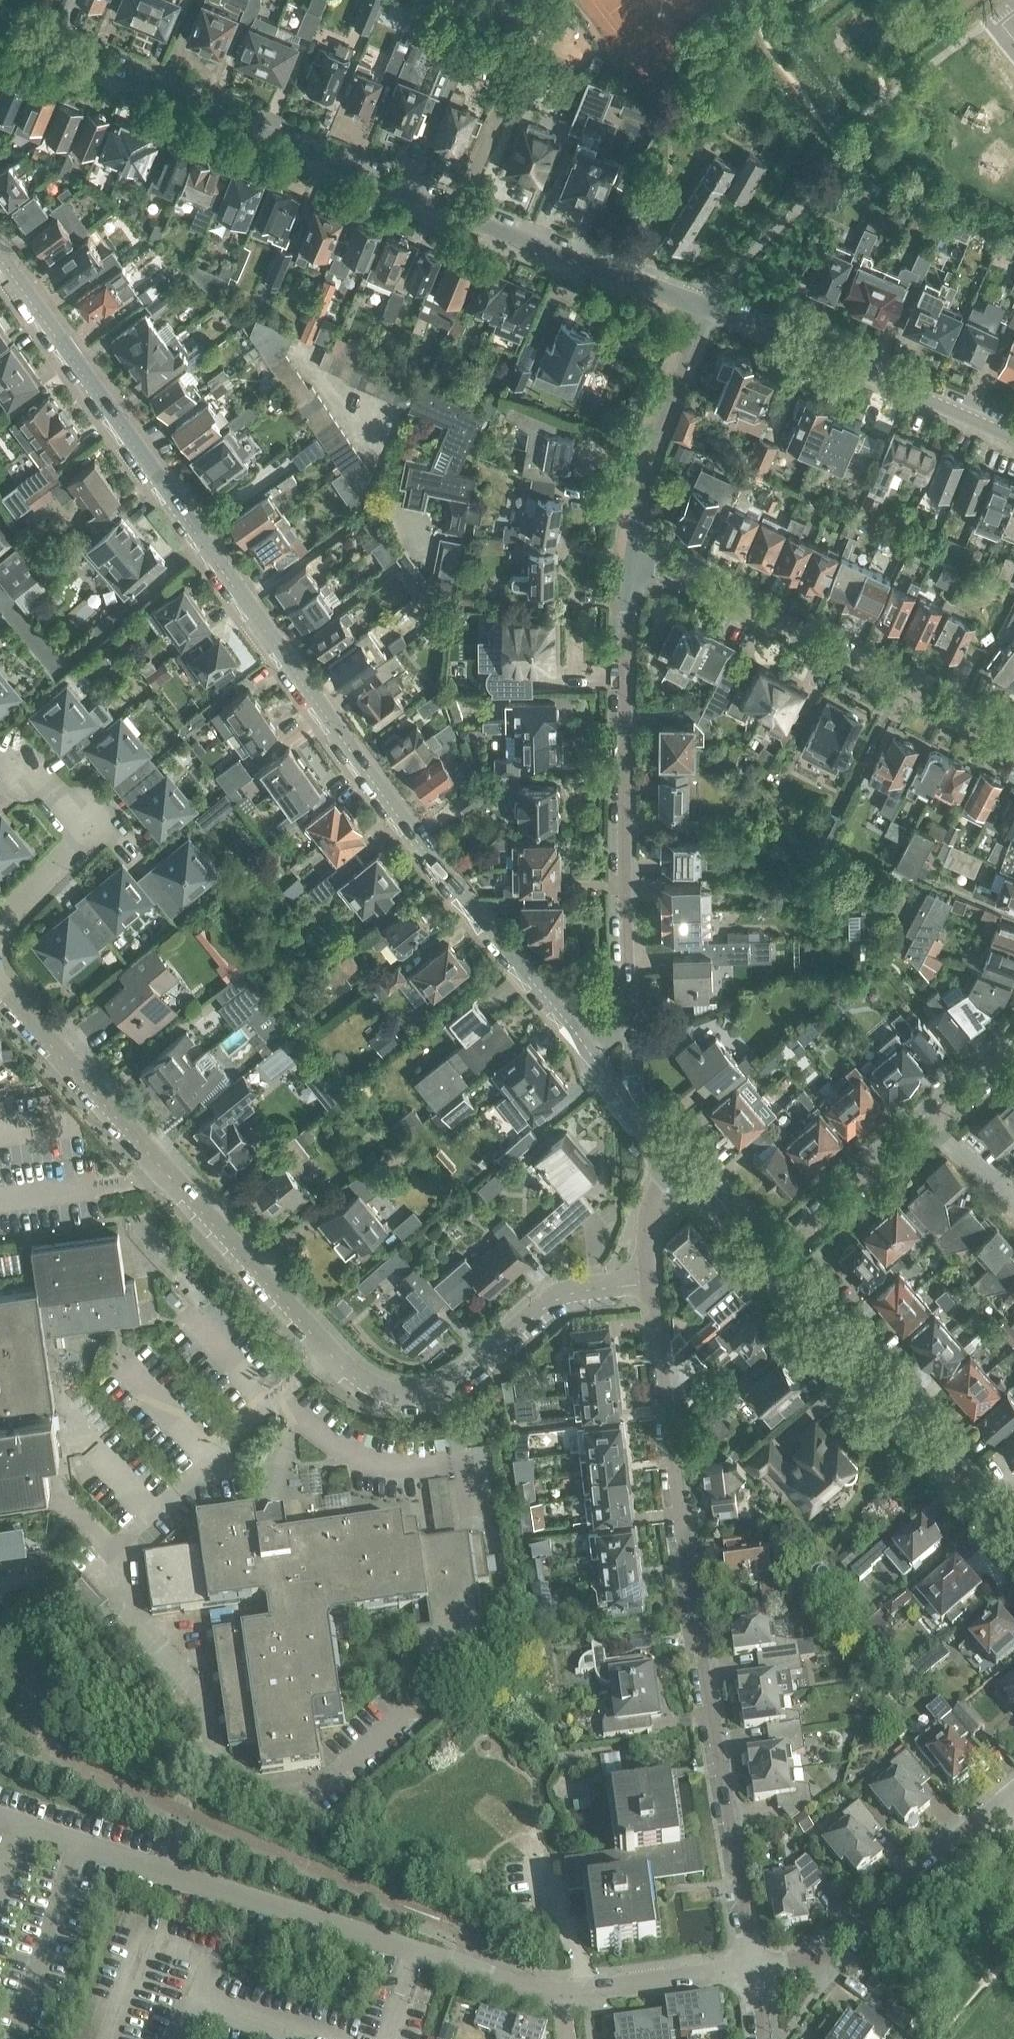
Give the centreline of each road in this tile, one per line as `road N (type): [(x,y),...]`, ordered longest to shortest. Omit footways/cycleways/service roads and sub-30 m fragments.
road 1 (tertiary): [(0,263),(440,876),(575,1036)]
road 2 (residential): [(652,1281),(564,1296),(452,1388),(401,1398),(370,1387),(131,1136),(0,983)]
road 3 (tertiary): [(706,307),(462,218),(8,33),(0,23)]
road 4 (residential): [(754,1971),(682,1539),(652,1281)]
road 5 (residential): [(630,1021),(632,566)]
road 6 (residential): [(632,566),(672,570),(1013,746)]
road 7 (tertiary): [(1013,1545),(774,1268)]
road 8 (tertiary): [(1013,440),(706,307)]
road 9 (residential): [(754,1971),(819,1957),(1013,1799)]
road 10 (residential): [(632,566),(643,482),(706,307)]
road 11 (residential): [(0,924),(86,835),(18,761)]
road 12 (residential): [(774,1268),(943,1125)]
road 13 (residential): [(754,1971),(570,1991)]
road 14 (tertiary): [(774,1268),(686,1168)]
road 15 (residential): [(652,1281),(649,1210),(686,1168)]

